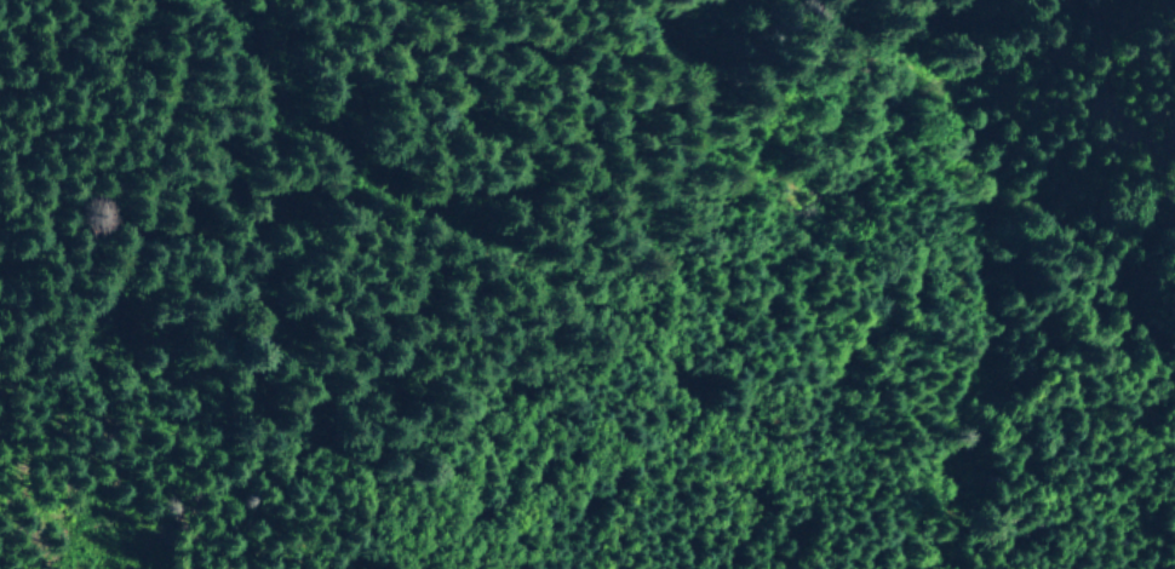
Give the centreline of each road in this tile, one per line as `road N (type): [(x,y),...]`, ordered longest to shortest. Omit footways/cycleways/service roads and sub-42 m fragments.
road 1 (track): [(153,0),(357,202),(701,413),(710,447),(692,479),(629,505),(526,524),(444,568)]

